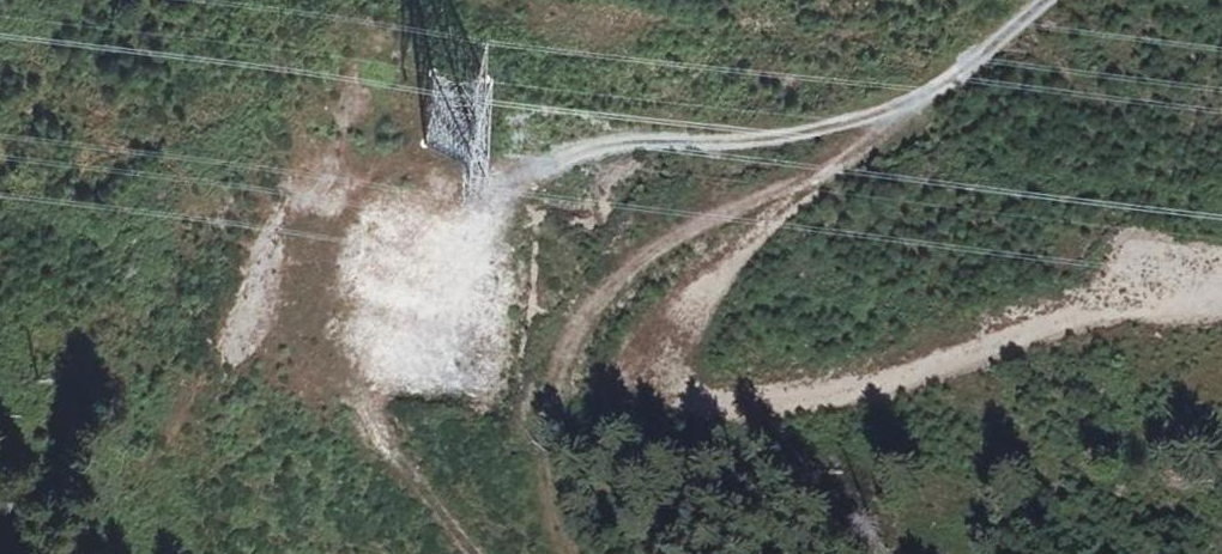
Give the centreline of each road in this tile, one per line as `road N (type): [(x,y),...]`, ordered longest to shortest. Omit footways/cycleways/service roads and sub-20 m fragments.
road 1 (track): [(824,171),(732,275),(654,392),(724,408),(881,388),(1189,272)]
road 2 (track): [(1040,0),(860,156),(698,220),(636,258),(588,311),(555,360),(546,428),(564,553)]
road 3 (track): [(938,95),(732,146),(592,143),(528,154),(374,272),(347,388)]
road 4 (track): [(1031,0),(915,32),(788,47),(561,22)]
road 5 (track): [(467,553),(347,388)]

